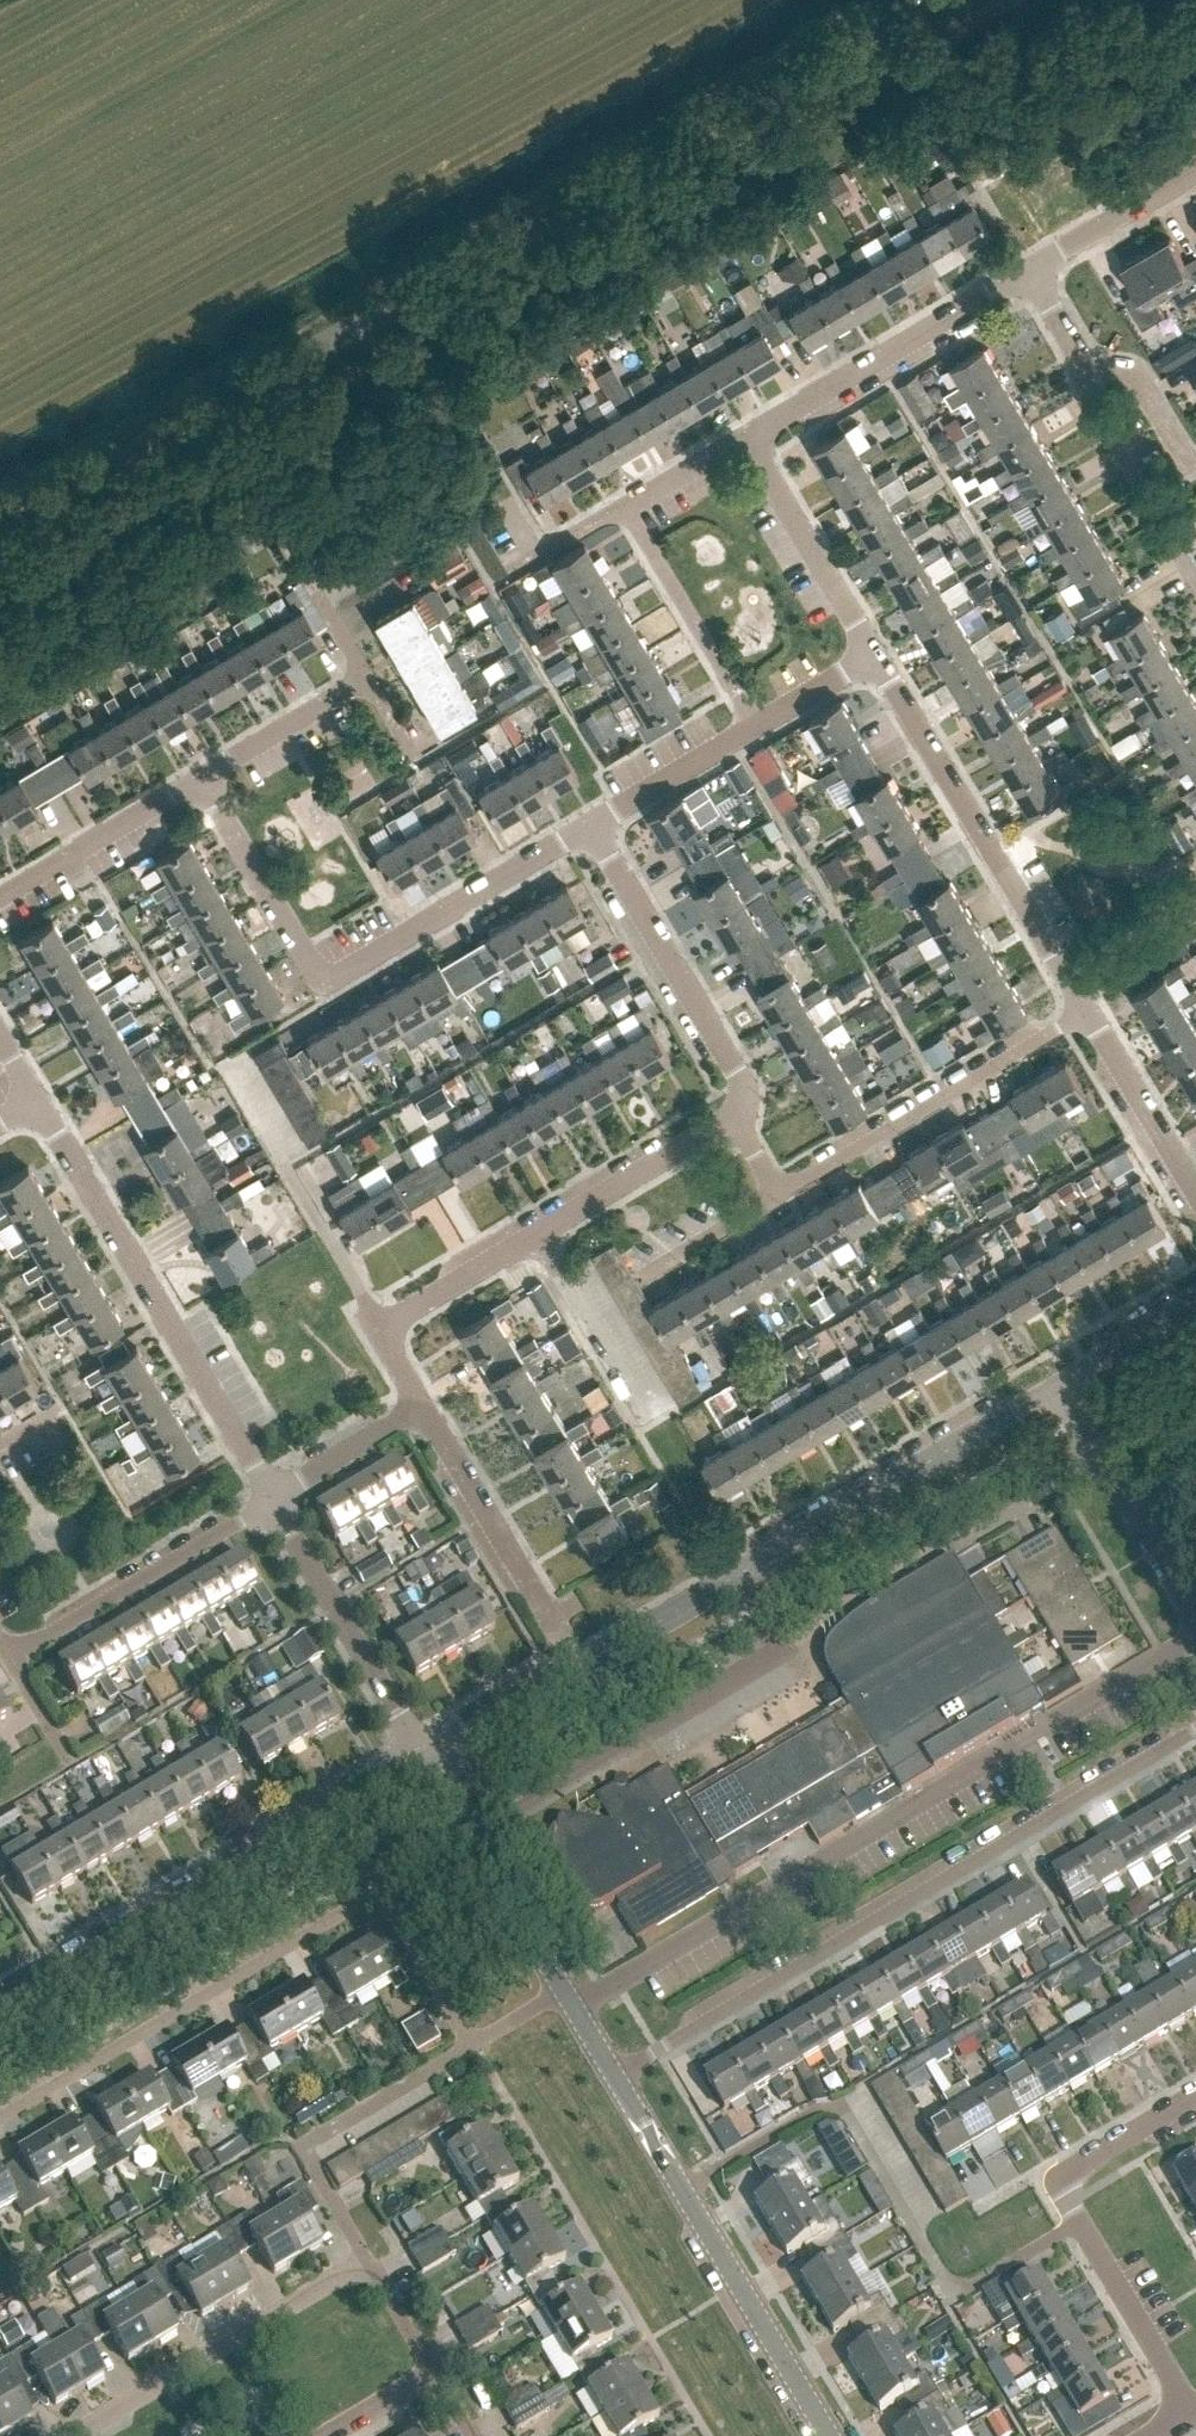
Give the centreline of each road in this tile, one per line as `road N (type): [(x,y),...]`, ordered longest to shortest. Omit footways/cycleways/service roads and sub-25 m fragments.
road 1 (secondary): [(0,535),(935,0)]
road 2 (residential): [(574,2010),(1195,1637)]
road 3 (residential): [(614,2076),(1195,1728)]
road 4 (residential): [(201,778),(321,983),(588,825)]
road 5 (unclassified): [(0,2016),(427,1763)]
road 6 (residential): [(271,1499),(36,1102)]
road 7 (residential): [(470,1836),(780,1648),(734,1578)]
road 8 (residential): [(0,2116),(379,1894)]
road 9 (unclassified): [(828,2435),(614,2076)]
road 10 (residential): [(1190,2415),(1065,2195),(1080,2170),(1195,2098)]
road 11 (residential): [(379,1326),(733,1117)]
road 12 (residential): [(756,726),(622,507),(742,436)]
road 13 (unclassified): [(734,1578),(1059,1384)]
road 14 (residential): [(1067,978),(873,655)]
road 15 (residential): [(778,1193),(1087,1012)]
road 16 (residential): [(75,2435),(370,2263)]
road 17 (residential): [(733,1117),(739,1080),(588,825)]
road 18 (residential): [(742,436),(1030,270)]
road 19 (residential): [(370,2263),(303,2154),(472,2045)]
road 20 (residential): [(9,1662),(271,1499)]
road 21 (residential): [(427,1763),(271,1499)]
road 22 (residential): [(225,1063),(379,1326)]
road 23 (residential): [(578,1671),(423,1409)]
road 24 (residential): [(1195,1615),(1059,1384)]
road 25 (residential): [(873,655),(742,436)]
road 26 (residential): [(1195,580),(1090,403),(1081,363)]
road 27 (residential): [(0,898),(201,778)]
road 28 (residential): [(1195,1194),(1087,1012)]
road 29 (residential): [(588,825),(756,726)]
road 30 (residential): [(201,778),(368,679)]
road 31 (residential): [(1030,270),(1195,168)]
road 32 (unclassified): [(578,1671),(734,1578)]
road 33 (unclassified): [(562,1990),(470,1836)]
road 34 (residential): [(472,2045),(379,1894)]
road 35 (unclassified): [(427,1763),(578,1671)]
road 36 (residential): [(271,1499),(423,1409)]
road 37 (residential): [(1081,363),(1139,382),(1191,473)]
road 38 (unclassified): [(1059,1384),(1195,1301)]
road 39 (residential): [(644,1272),(778,1193)]
road 40 (residential): [(1067,978),(1195,901)]
road 41 (residential): [(756,726),(873,655)]
road 42 (residential): [(436,2376),(370,2263)]

